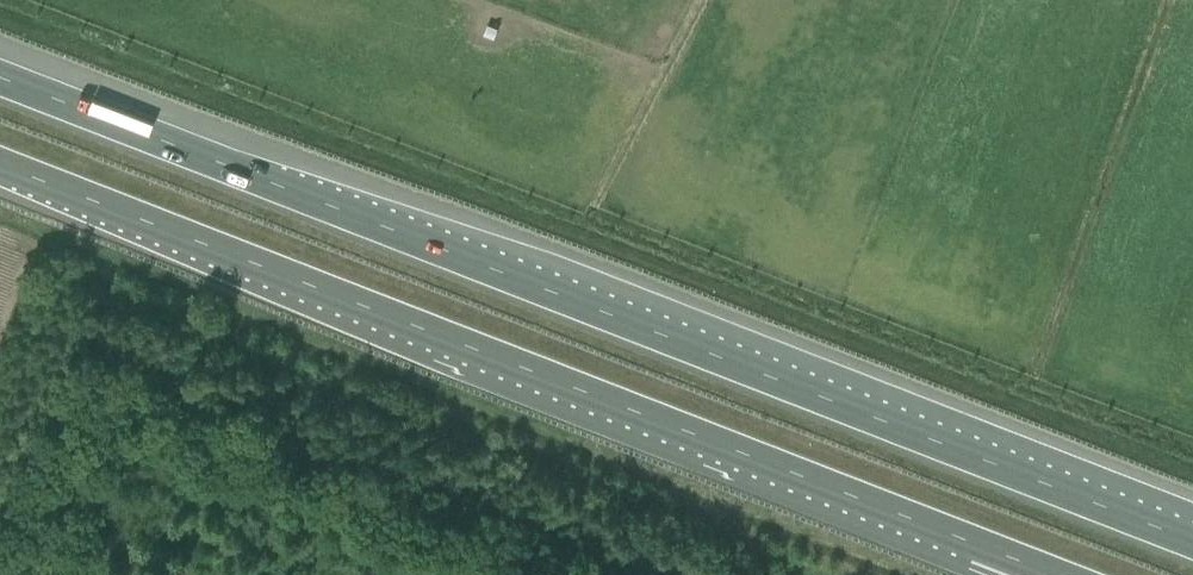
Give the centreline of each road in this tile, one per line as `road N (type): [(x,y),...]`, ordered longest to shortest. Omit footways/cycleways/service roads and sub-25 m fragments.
road 1 (motorway): [(1192,541),(0,77)]
road 2 (motorway): [(0,168),(969,544)]

